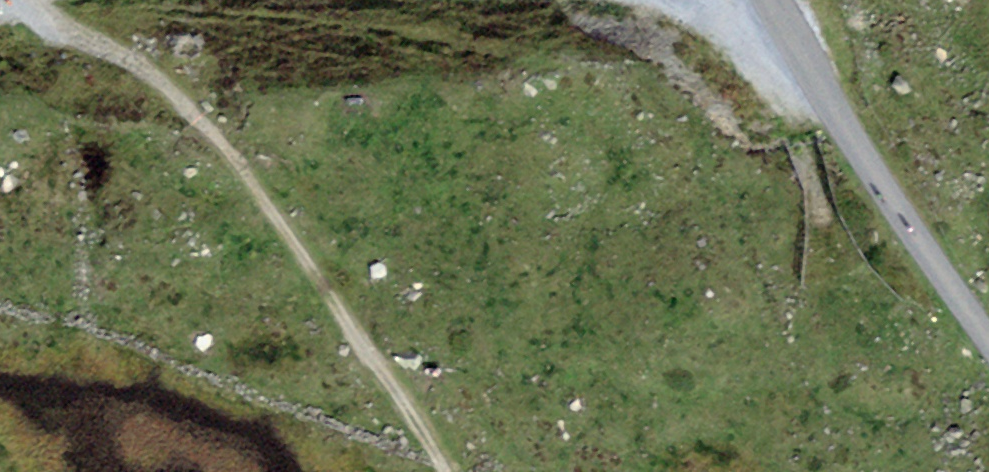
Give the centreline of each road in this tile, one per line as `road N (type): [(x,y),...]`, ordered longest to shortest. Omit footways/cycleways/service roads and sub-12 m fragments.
road 1 (track): [(18,0),(254,169),(445,471)]
road 2 (tertiary): [(777,0),(819,80),(988,321)]

